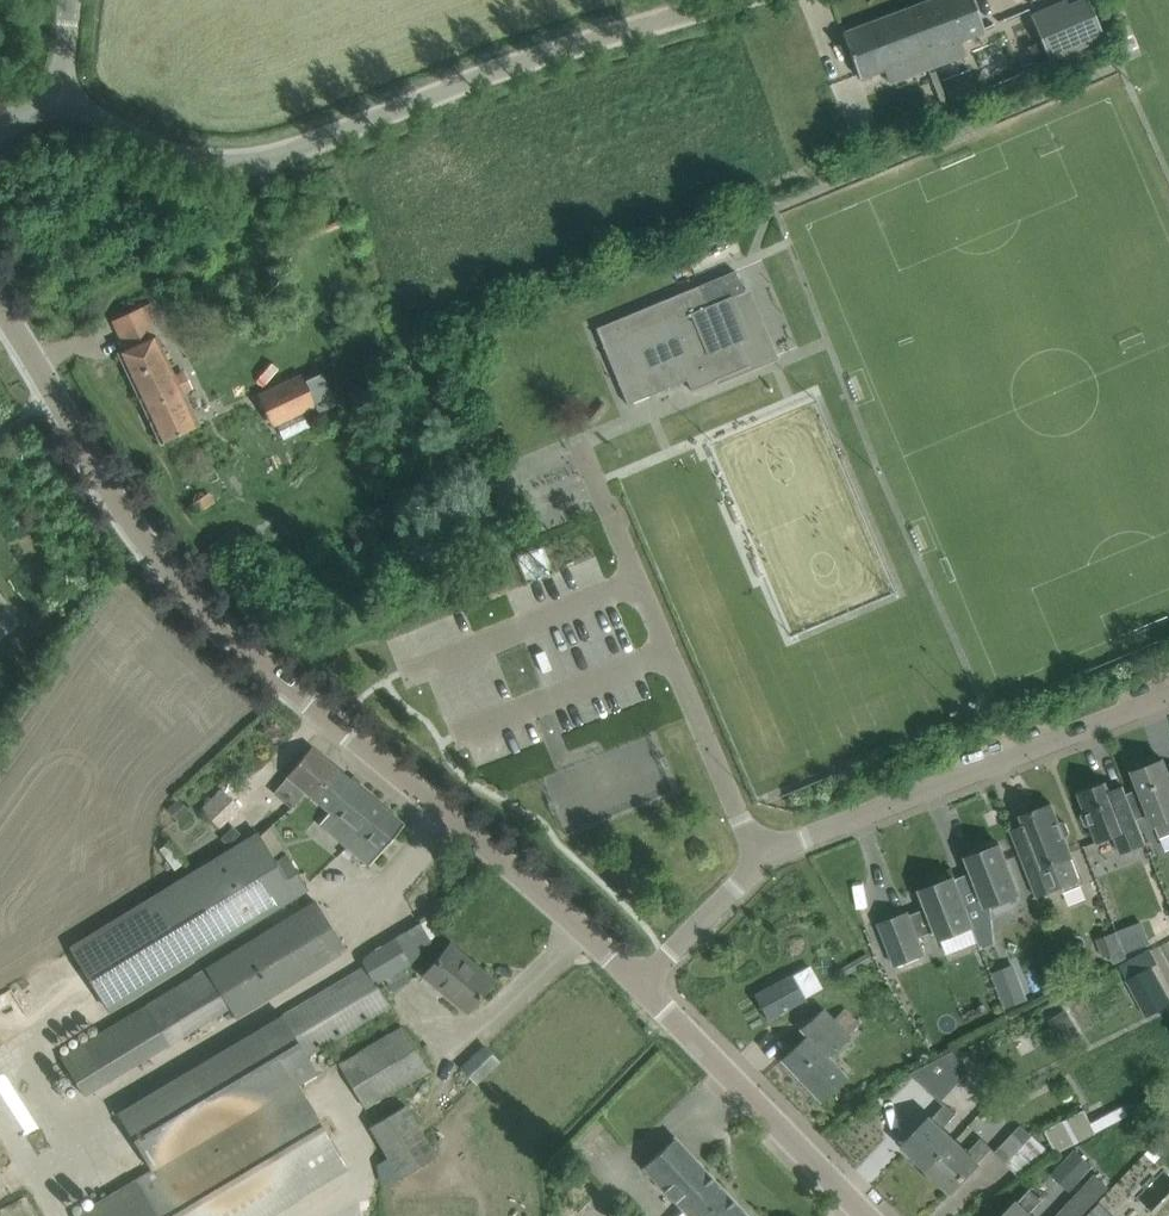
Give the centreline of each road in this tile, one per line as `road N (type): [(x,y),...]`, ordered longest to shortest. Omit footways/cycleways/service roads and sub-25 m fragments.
road 1 (tertiary): [(642,988),(178,585),(132,527),(0,309)]
road 2 (unclassified): [(54,93),(161,148),(260,164),(521,58),(735,0)]
road 3 (residential): [(642,988),(760,856),(1168,698)]
road 4 (tertiary): [(863,1215),(642,988)]

